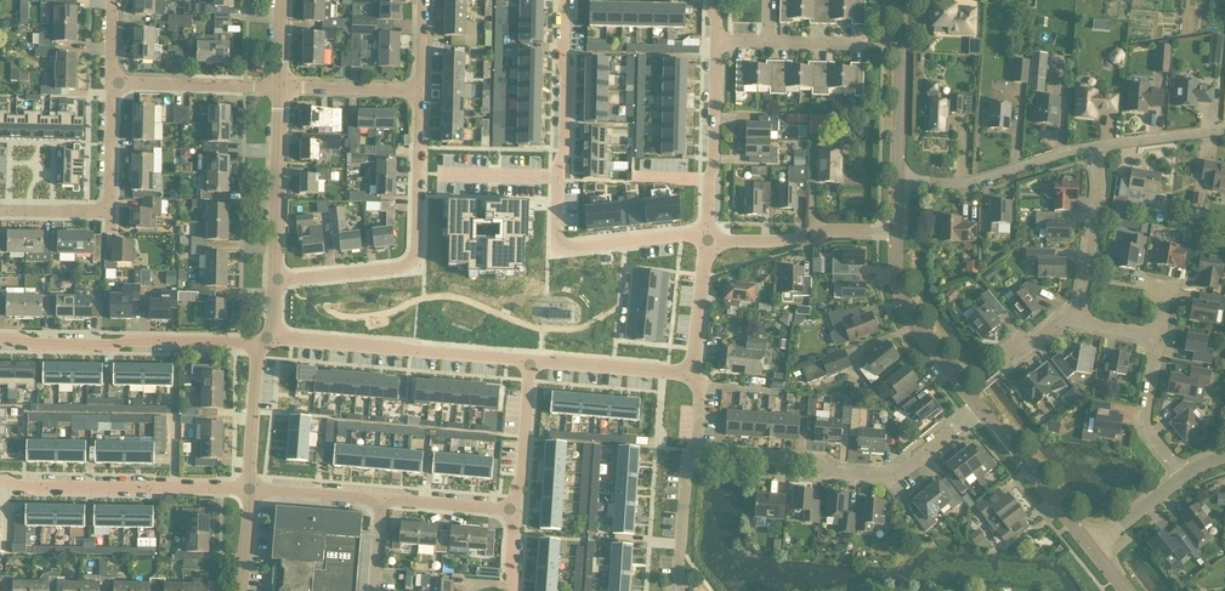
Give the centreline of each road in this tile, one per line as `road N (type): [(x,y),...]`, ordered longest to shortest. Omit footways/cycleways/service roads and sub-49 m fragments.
road 1 (residential): [(707,238),(560,245),(564,0)]
road 2 (residential): [(693,451),(888,476),(981,410)]
road 3 (residential): [(273,280),(412,262),(420,92)]
road 4 (residential): [(530,362),(271,337)]
road 5 (residential): [(257,343),(52,345),(0,338)]
road 6 (residential): [(250,490),(0,481)]
road 7 (residential): [(707,238),(718,42),(712,0)]
road 8 (tertiary): [(981,410),(906,307),(897,232)]
road 9 (residential): [(898,183),(975,182),(1095,147)]
road 10 (residential): [(273,280),(279,88)]
road 11 (residential): [(707,238),(897,232)]
road 12 (tertiary): [(898,183),(901,0)]
road 13 (tertiary): [(1092,550),(981,410)]
road 14 (residential): [(1083,314),(1101,192),(1095,147)]
road 15 (residential): [(279,88),(113,82)]
road 16 (residential): [(687,371),(530,362)]
road 17 (residential): [(514,510),(530,362)]
road 18 (residential): [(250,490),(257,343)]
road 19 (residential): [(1184,477),(1146,426),(1151,344)]
road 20 (residential): [(420,92),(279,88)]
road 21 (residential): [(683,590),(693,451)]
road 22 (residential): [(687,371),(707,238)]
road 23 (residential): [(383,500),(250,490)]
road 24 (residential): [(514,510),(383,500)]
road 25 (residential): [(1095,147),(1224,130)]
road 26 (residential): [(109,208),(113,82)]

